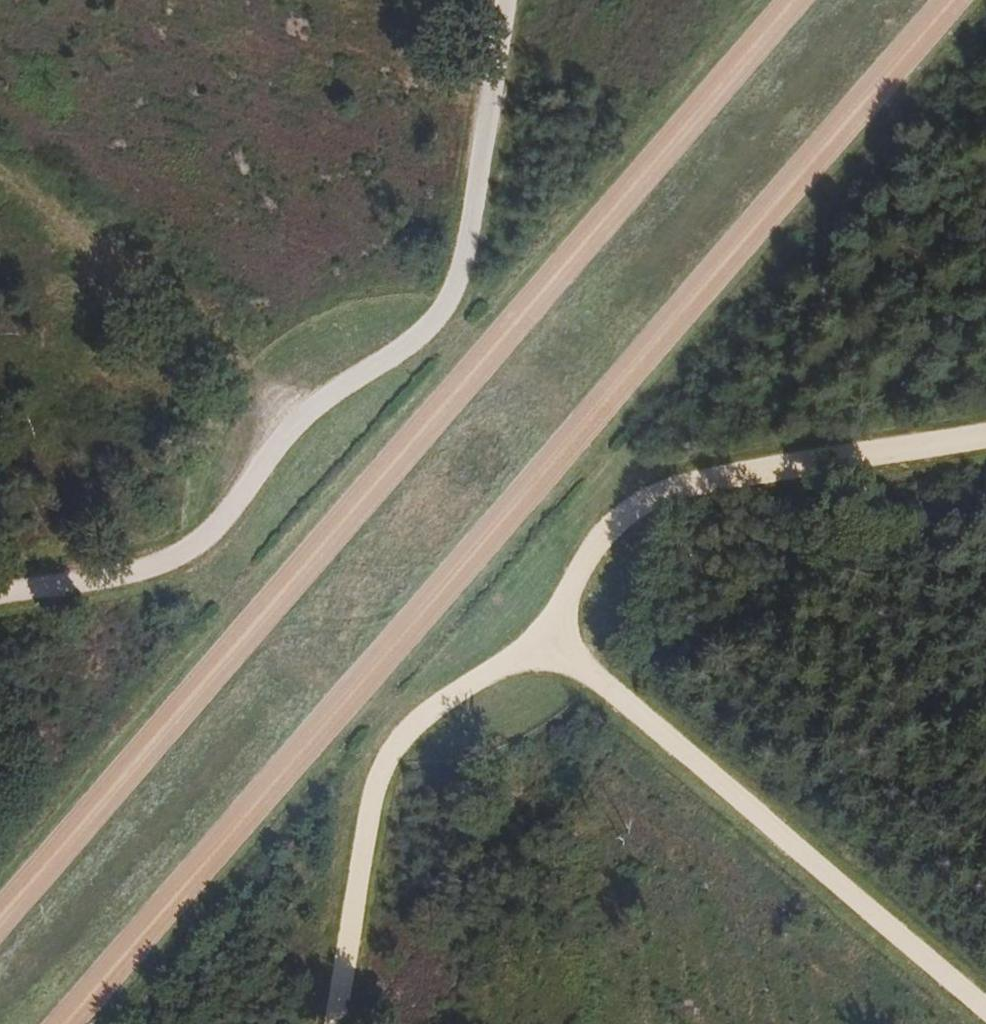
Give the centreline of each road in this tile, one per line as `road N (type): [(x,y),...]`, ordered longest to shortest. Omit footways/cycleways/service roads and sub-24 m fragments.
road 1 (track): [(73,1023),(958,0)]
road 2 (track): [(0,919),(795,0)]
road 3 (track): [(329,1023),(376,756),(414,713),(484,686),(546,645),(617,505),(672,483),(985,435)]
road 4 (track): [(500,0),(445,310),(430,336),(346,373),(276,422),(216,527),(197,545)]
road 5 (track): [(985,1020),(546,645)]
road 6 (track): [(276,422),(253,393),(0,172)]
road 7 (track): [(0,594),(149,568),(197,545)]

